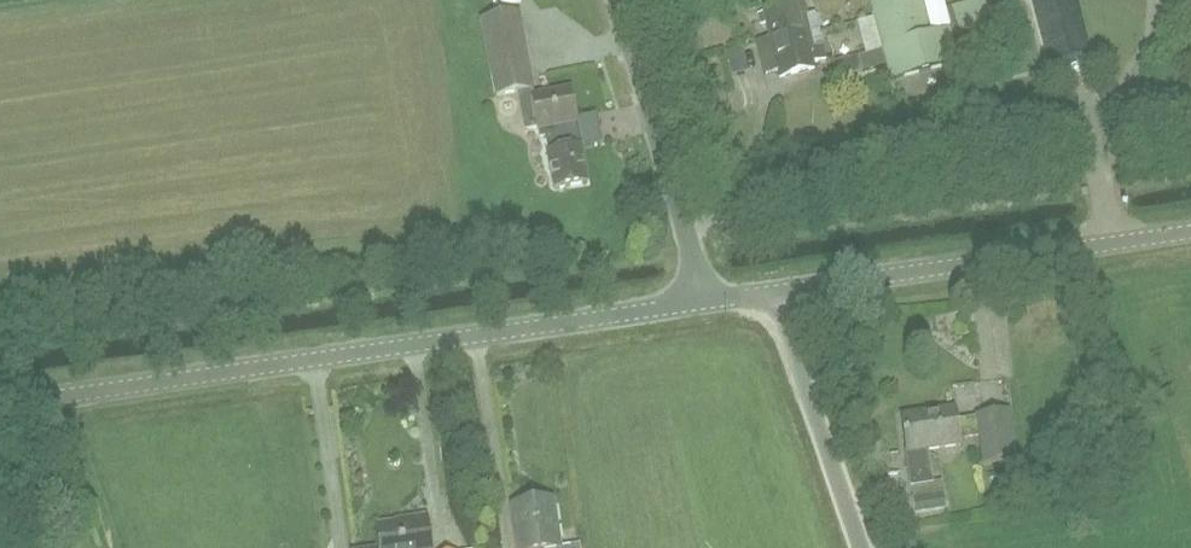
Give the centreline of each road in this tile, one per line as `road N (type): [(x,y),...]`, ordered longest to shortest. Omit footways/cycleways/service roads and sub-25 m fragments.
road 1 (tertiary): [(0,408),(700,303)]
road 2 (tertiary): [(774,293),(1190,232)]
road 3 (unclassified): [(700,303),(691,247),(616,0)]
road 4 (unclassified): [(862,547),(774,293)]

